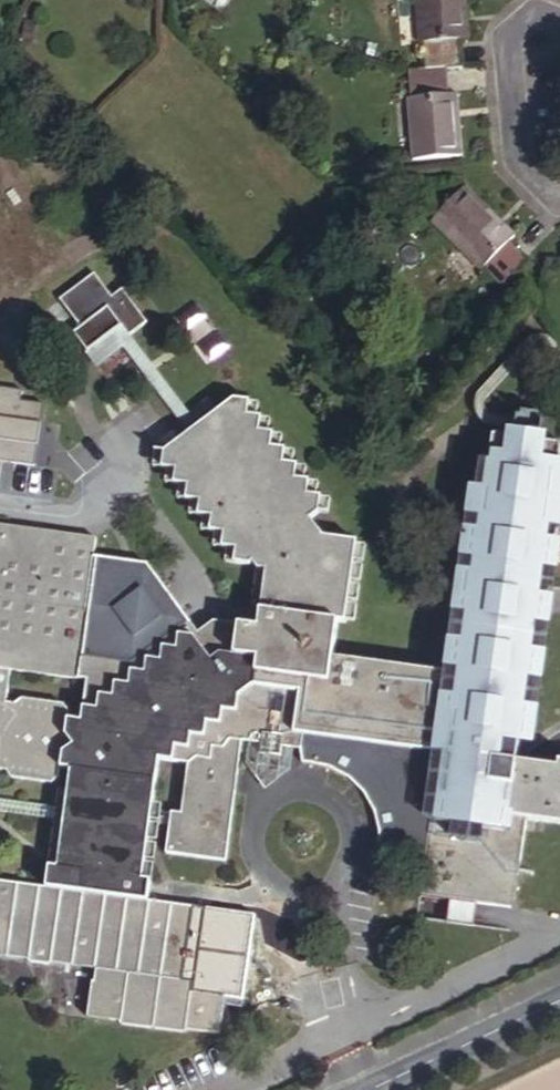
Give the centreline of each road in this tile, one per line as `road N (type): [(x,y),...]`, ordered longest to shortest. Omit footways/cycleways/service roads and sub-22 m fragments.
road 1 (residential): [(559,28),(530,16),(499,40),(511,168),(550,206),(559,201)]
road 2 (residential): [(559,1002),(371,1089)]

